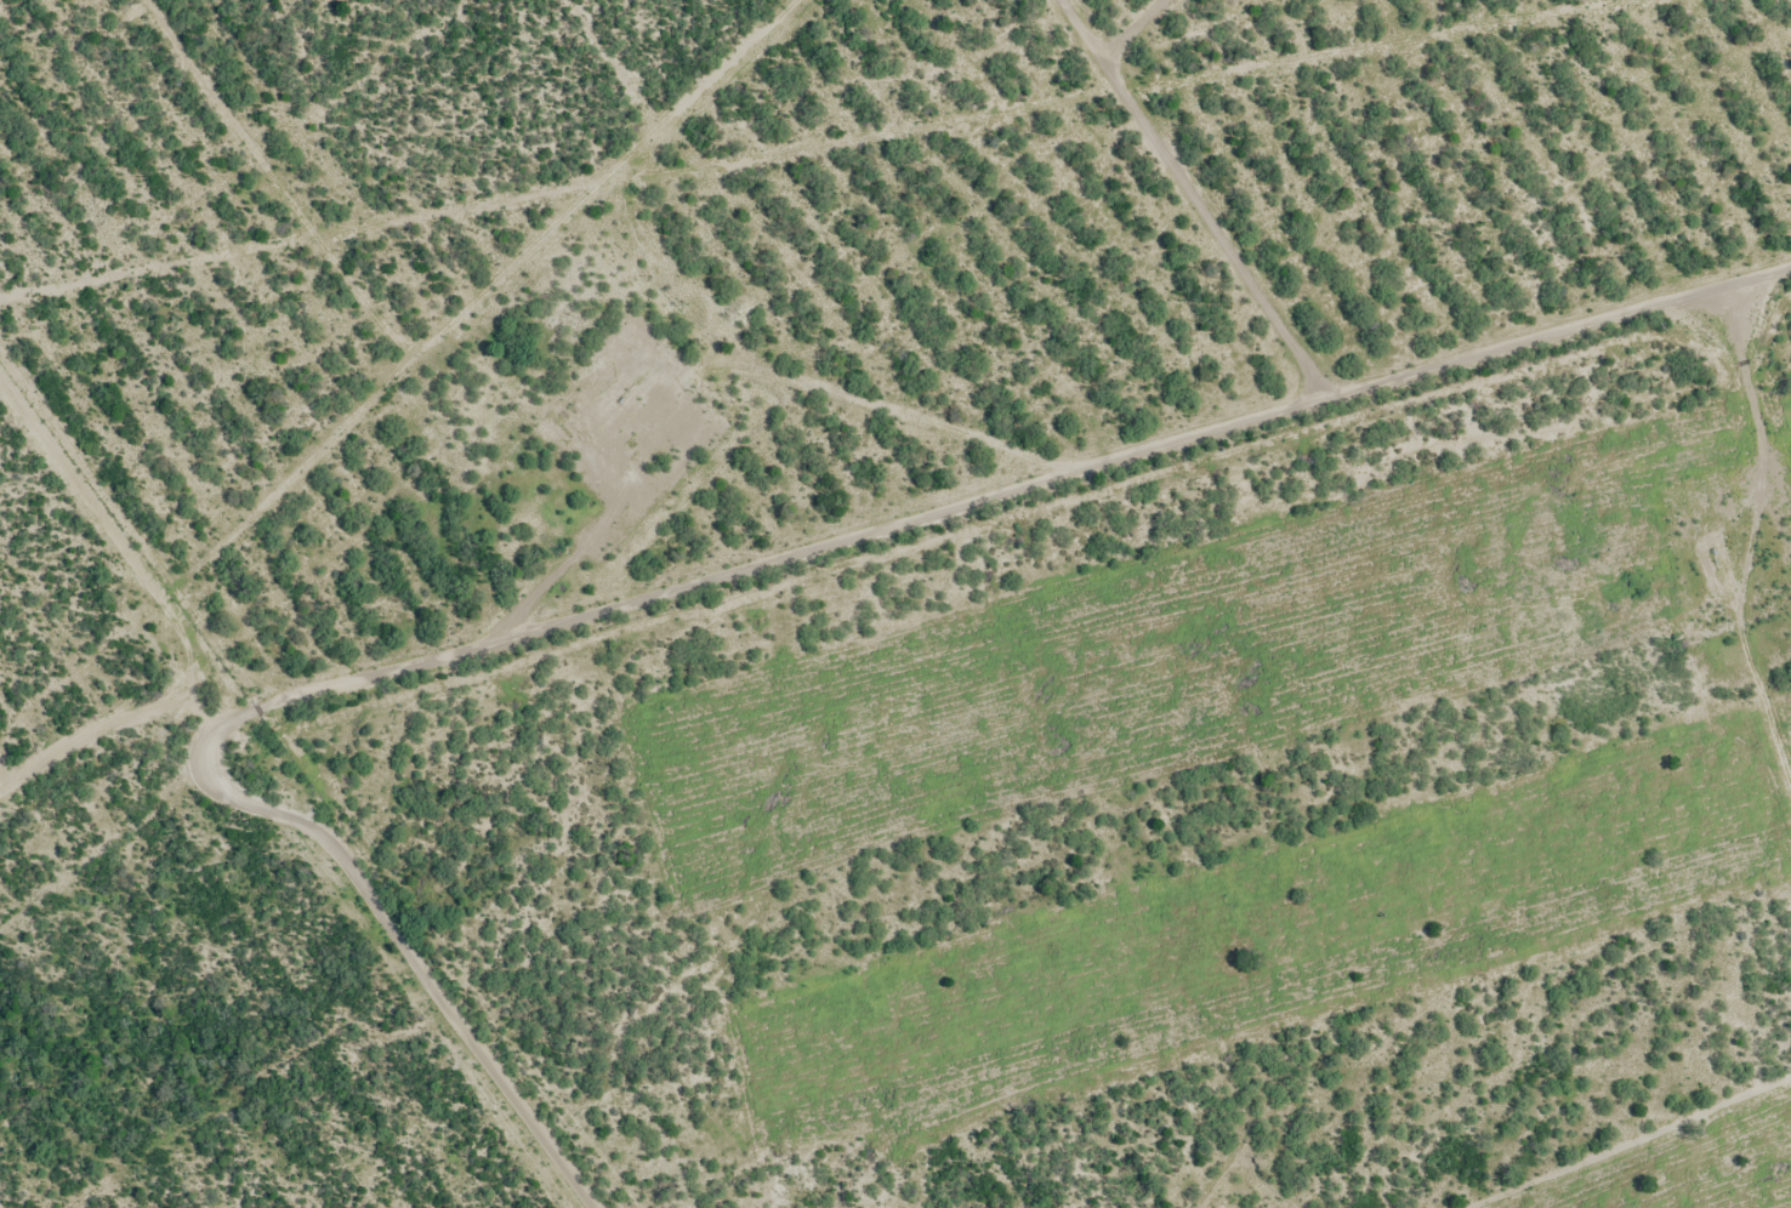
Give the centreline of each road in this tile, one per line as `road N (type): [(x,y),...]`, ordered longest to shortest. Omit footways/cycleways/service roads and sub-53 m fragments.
road 1 (residential): [(1790,298),(237,714),(28,797),(0,818)]

